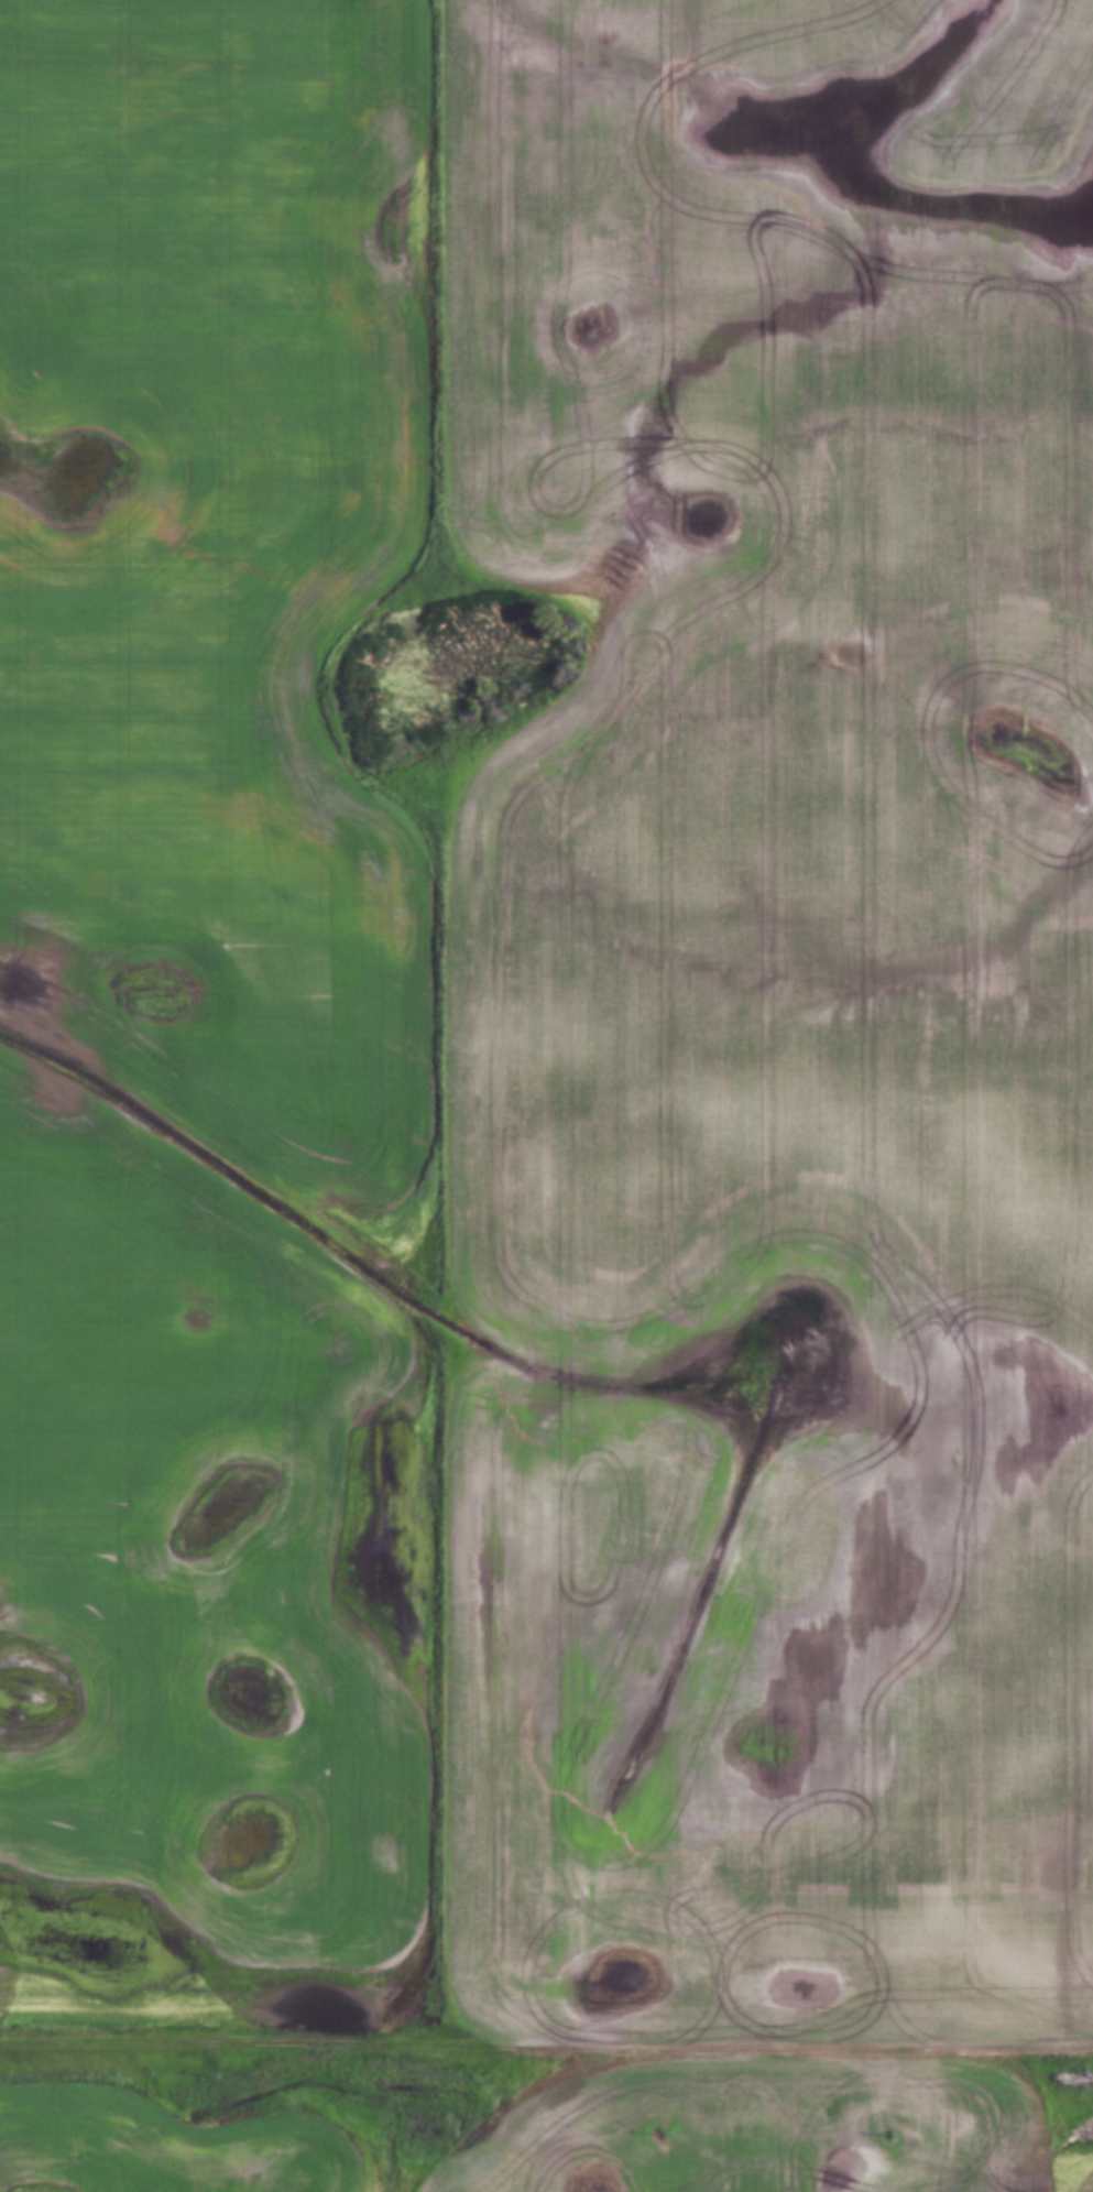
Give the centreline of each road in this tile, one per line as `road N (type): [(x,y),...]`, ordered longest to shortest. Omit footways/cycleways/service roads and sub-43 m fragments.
road 1 (track): [(0,2046),(1092,2044)]

